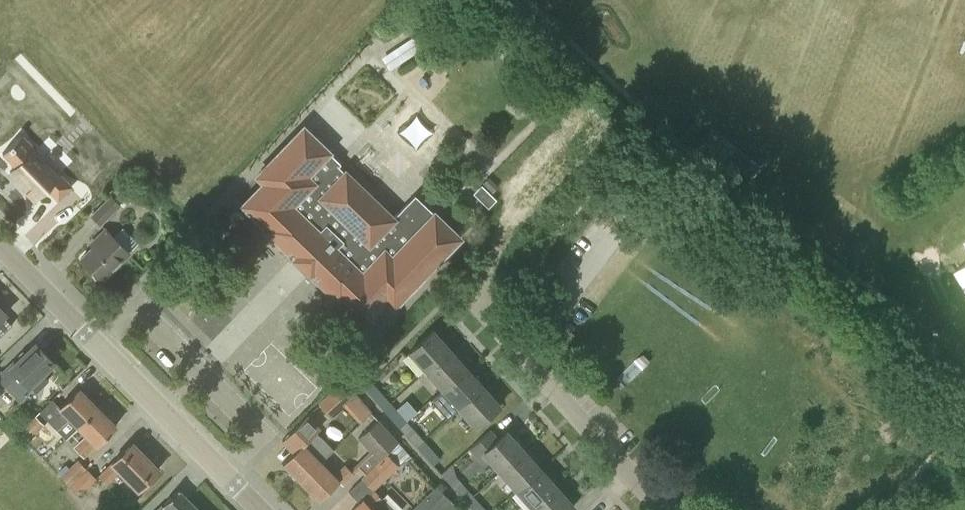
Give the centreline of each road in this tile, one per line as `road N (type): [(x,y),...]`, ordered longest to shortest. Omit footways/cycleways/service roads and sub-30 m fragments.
road 1 (secondary): [(261,509),(0,244)]
road 2 (residential): [(662,509),(485,311)]

